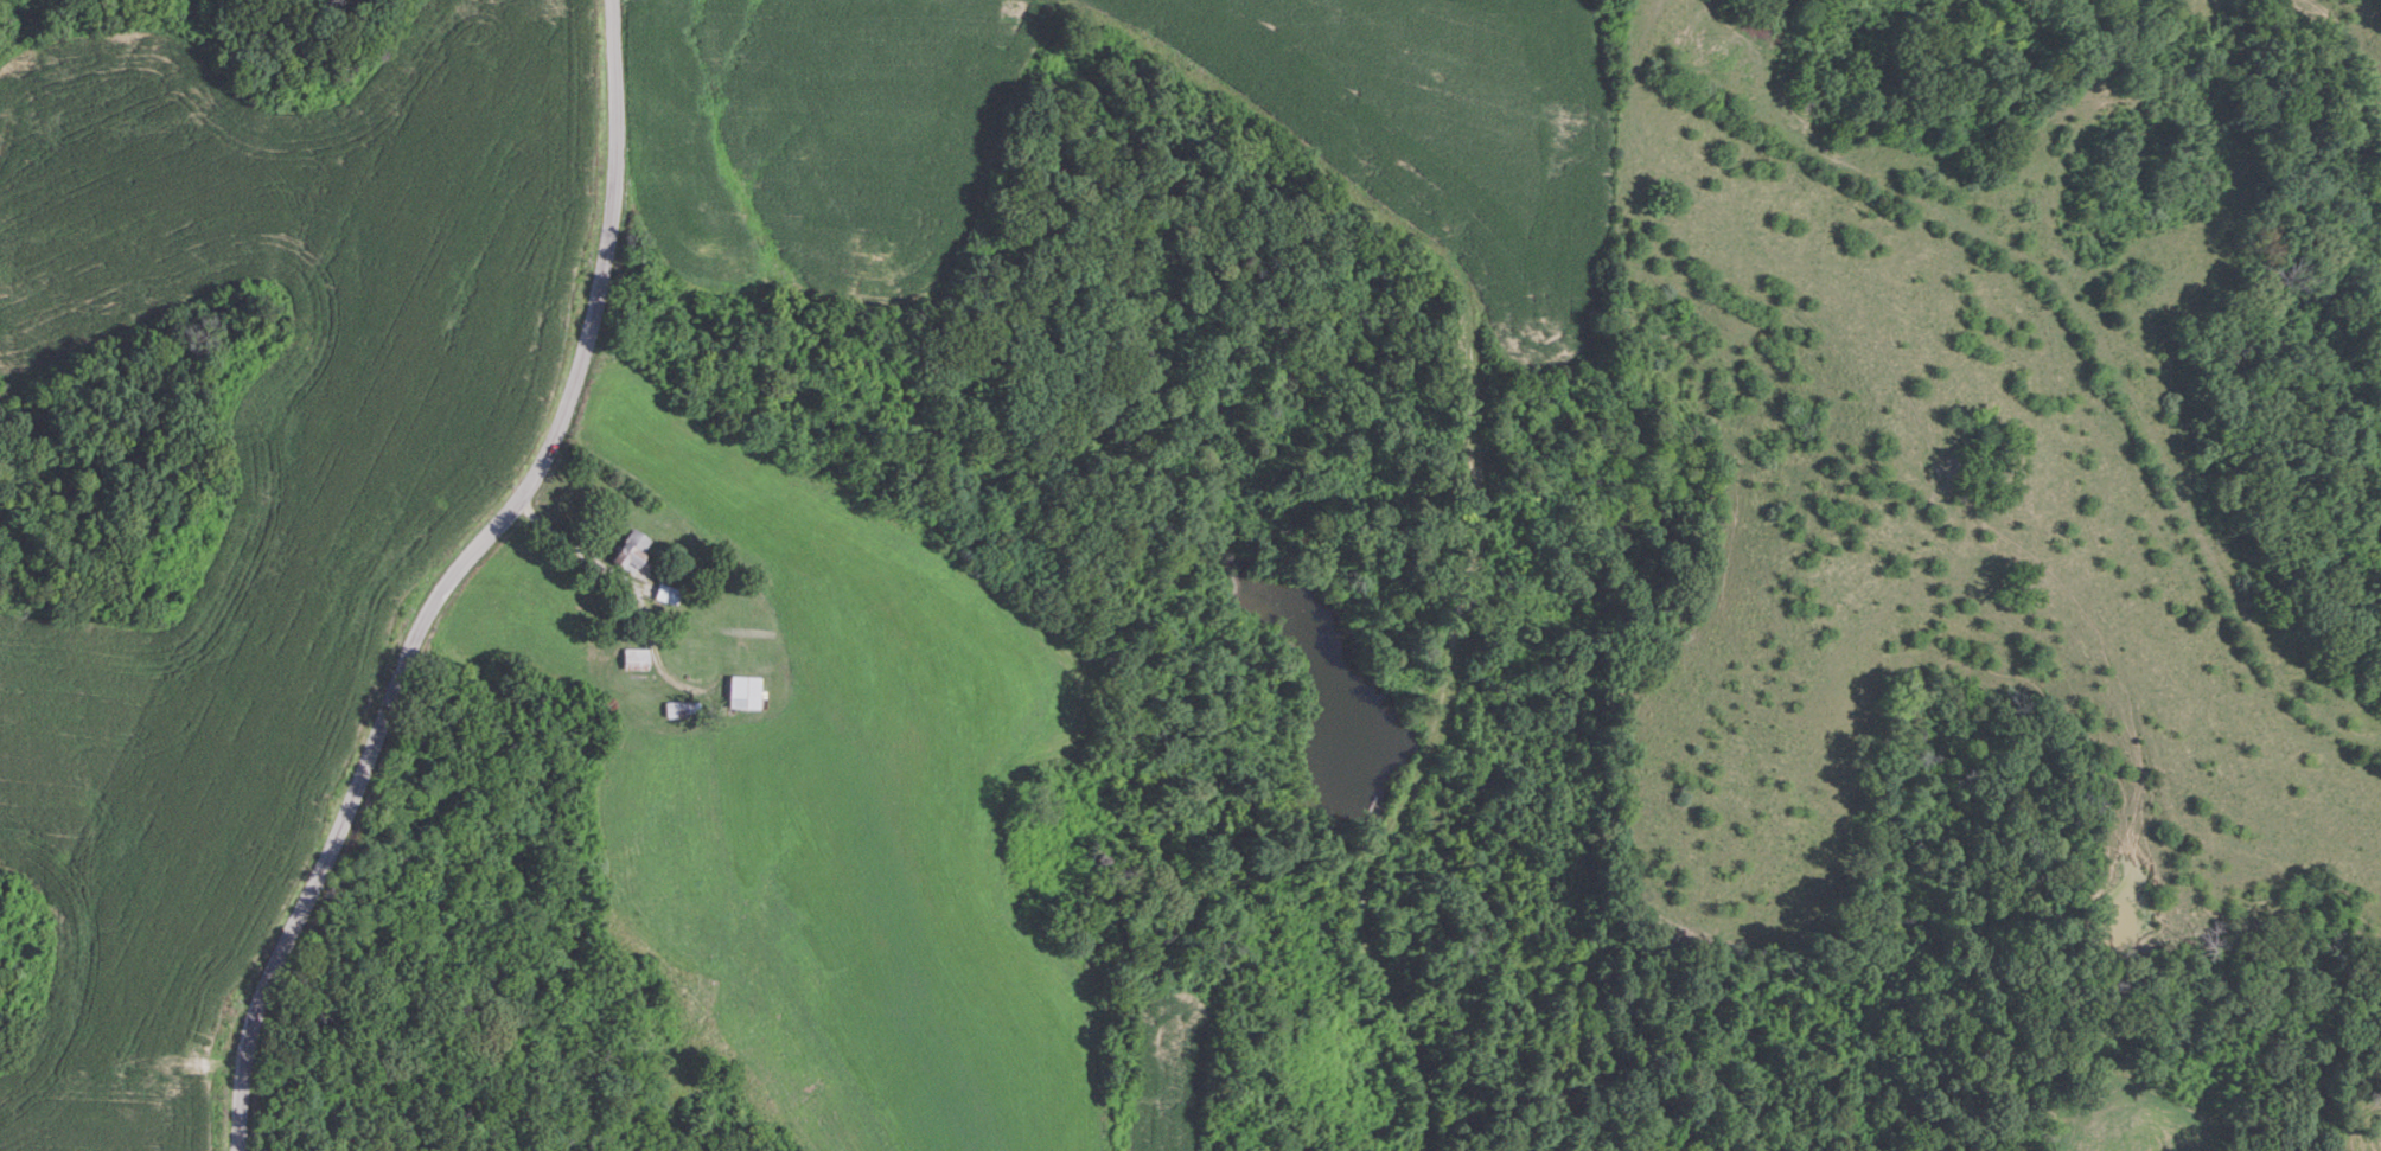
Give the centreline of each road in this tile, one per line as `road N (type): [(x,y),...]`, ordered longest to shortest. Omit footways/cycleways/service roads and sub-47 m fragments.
road 1 (tertiary): [(236,1150),(248,1024),(260,986),(409,642),(446,577),(537,465),(583,353),(613,191),(613,0)]

